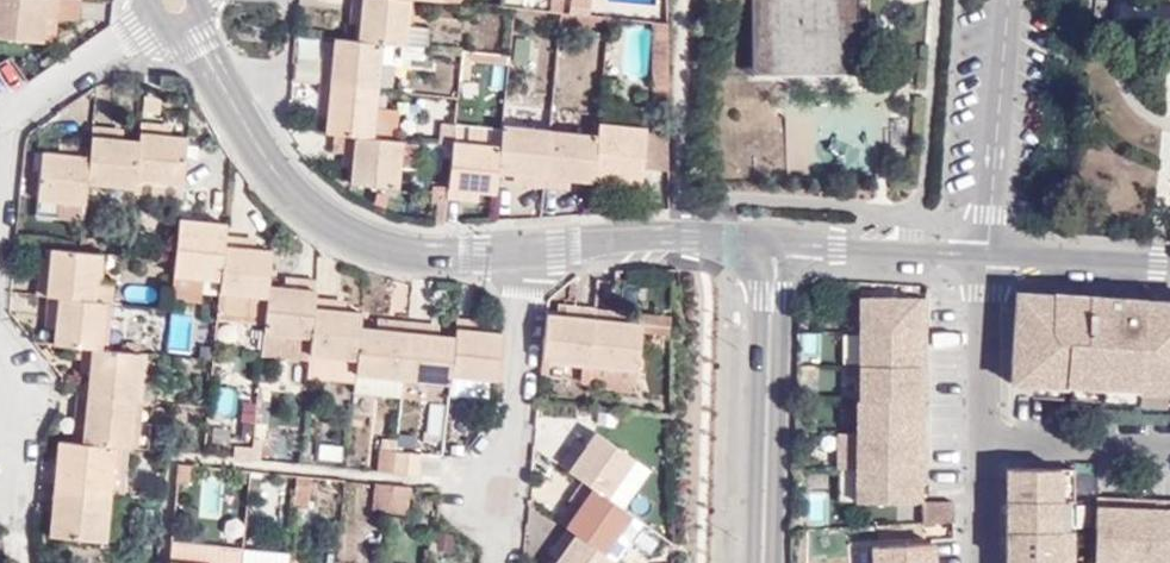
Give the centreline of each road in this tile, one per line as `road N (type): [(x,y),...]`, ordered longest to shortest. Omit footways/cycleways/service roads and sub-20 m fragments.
road 1 (tertiary): [(178,4),(290,178),(364,244),(450,254),(522,251)]
road 2 (unclassified): [(770,234),(762,562)]
road 3 (residential): [(522,251),(500,562)]
road 4 (residential): [(1013,0),(989,255)]
road 5 (tertiary): [(522,251),(770,234)]
road 6 (tertiary): [(770,234),(989,255)]
road 7 (residential): [(0,121),(178,4)]
road 8 (residential): [(986,431),(1169,446)]
road 9 (tertiary): [(989,255),(1169,267)]
road 10 (residential): [(986,431),(989,255)]
road 11 (residential): [(981,562),(986,431)]

